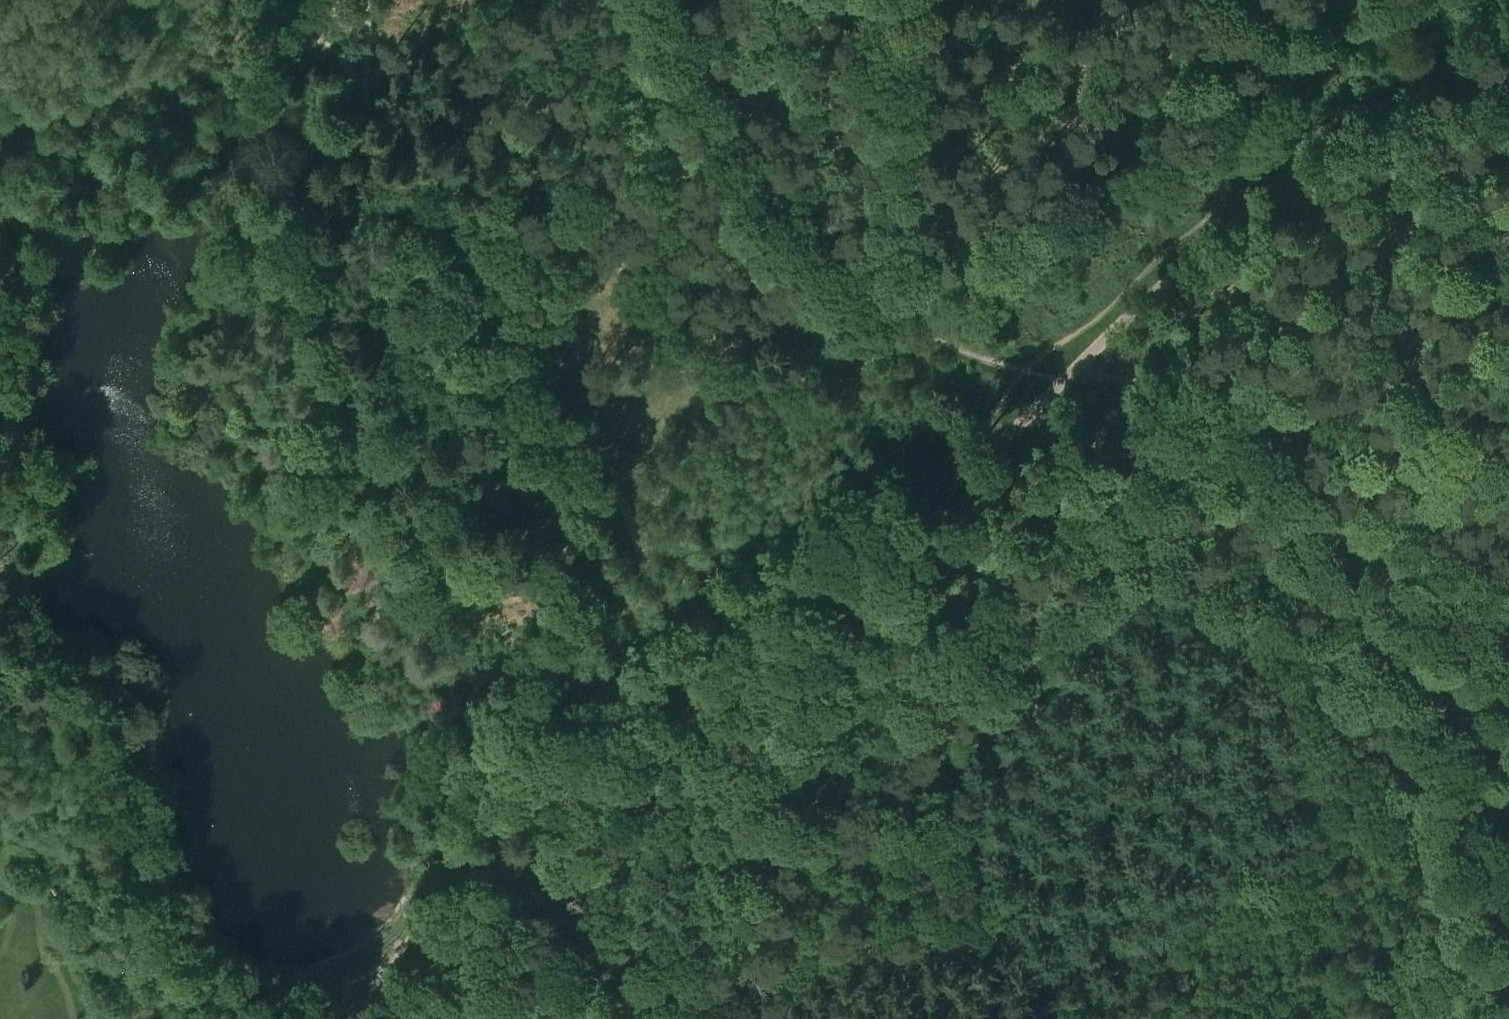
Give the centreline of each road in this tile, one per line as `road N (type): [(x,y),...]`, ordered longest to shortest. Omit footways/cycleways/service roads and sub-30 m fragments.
road 1 (track): [(1508,584),(1257,462),(1192,402),(1089,373),(1064,380)]
road 2 (track): [(898,322),(899,0)]
road 3 (track): [(1024,367),(898,322)]

